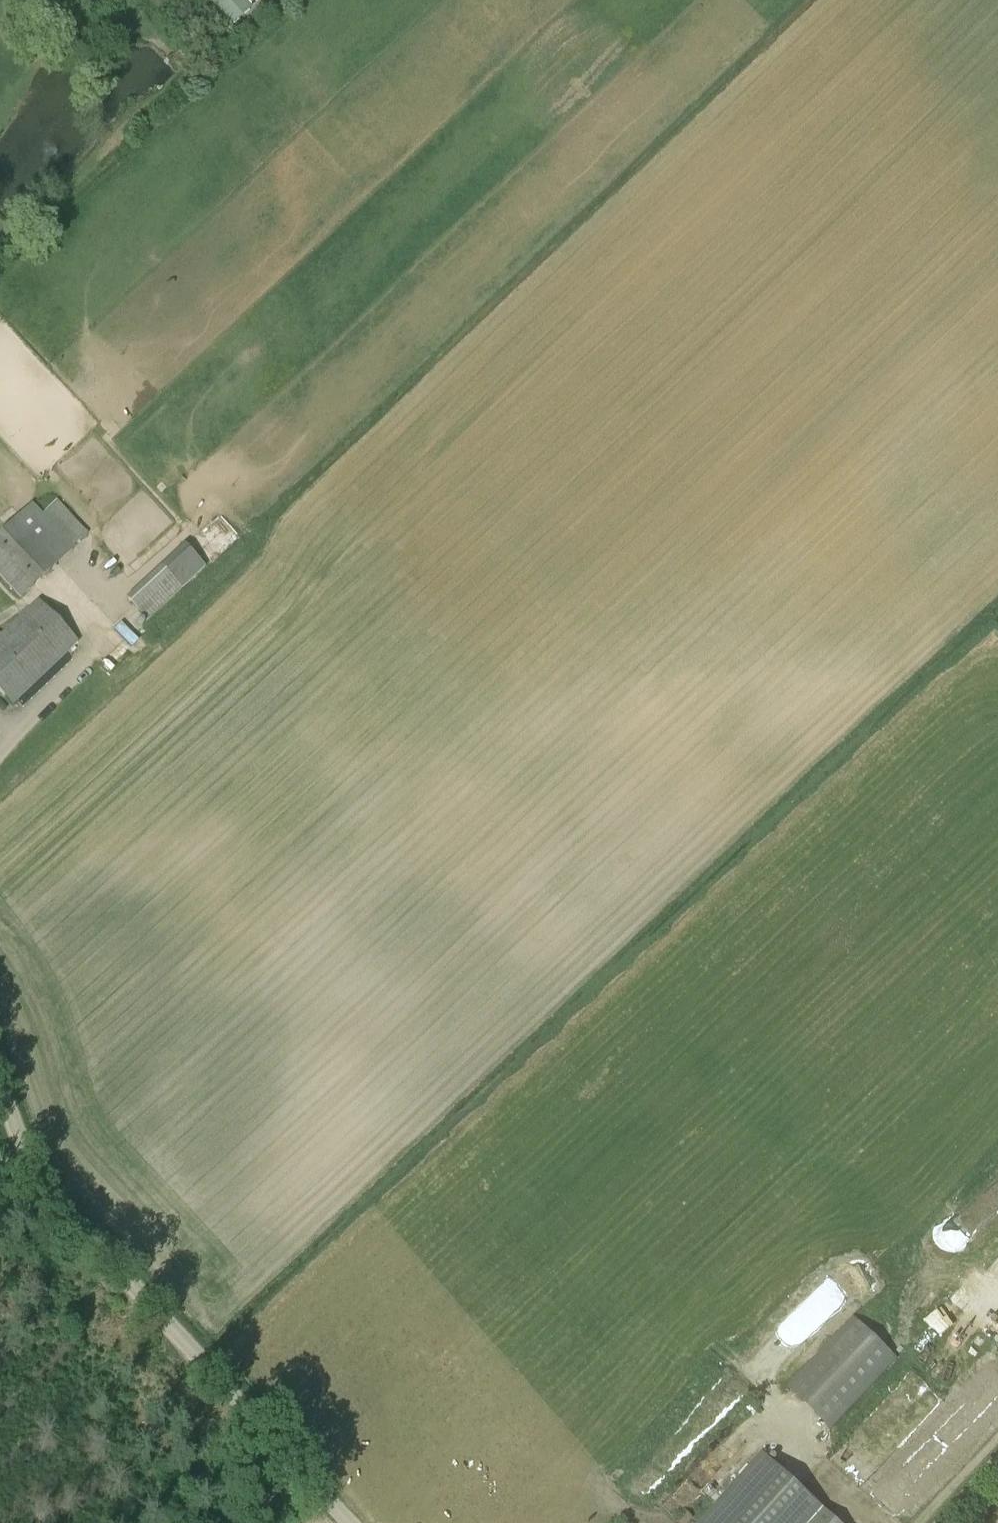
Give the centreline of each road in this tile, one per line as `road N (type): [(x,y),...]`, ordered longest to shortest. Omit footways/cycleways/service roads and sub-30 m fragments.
road 1 (unclassified): [(346,1522),(73,1222),(29,1165),(0,1083)]

